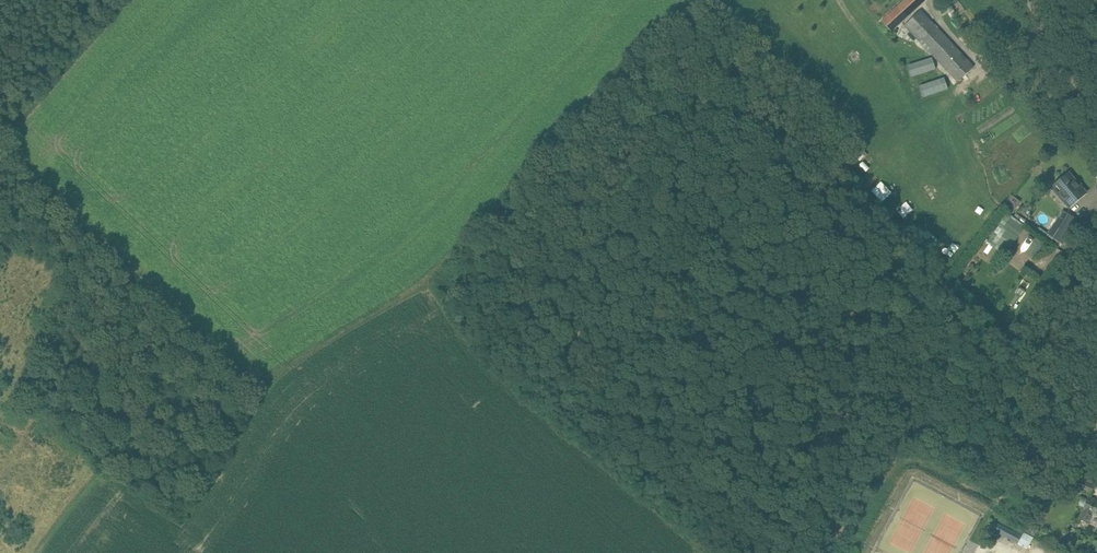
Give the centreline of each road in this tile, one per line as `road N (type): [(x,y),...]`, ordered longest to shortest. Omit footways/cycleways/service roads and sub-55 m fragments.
road 1 (track): [(682,14),(467,258),(344,337),(134,451),(98,481),(40,552)]
road 2 (unclassified): [(1096,118),(1032,0)]

